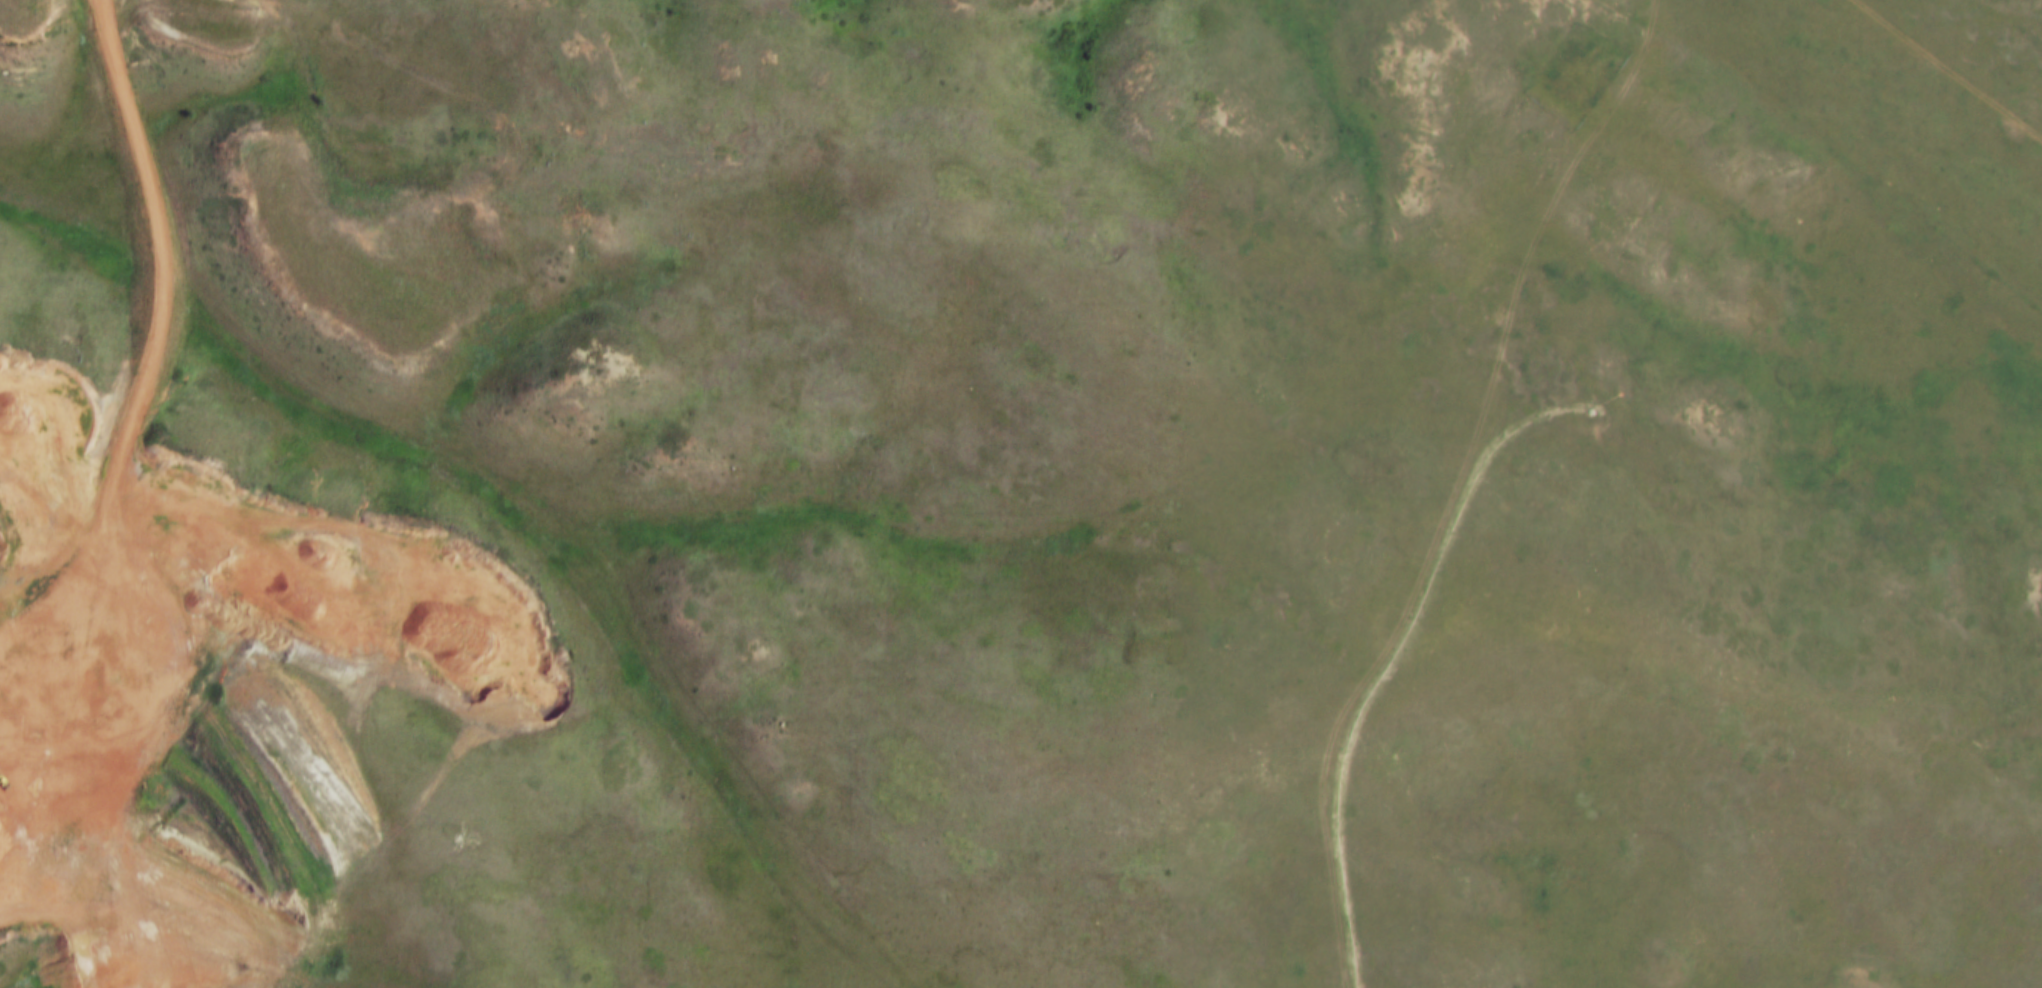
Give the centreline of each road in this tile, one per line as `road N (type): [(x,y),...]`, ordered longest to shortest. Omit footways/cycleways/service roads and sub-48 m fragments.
road 1 (track): [(2041,136),(1859,0)]

